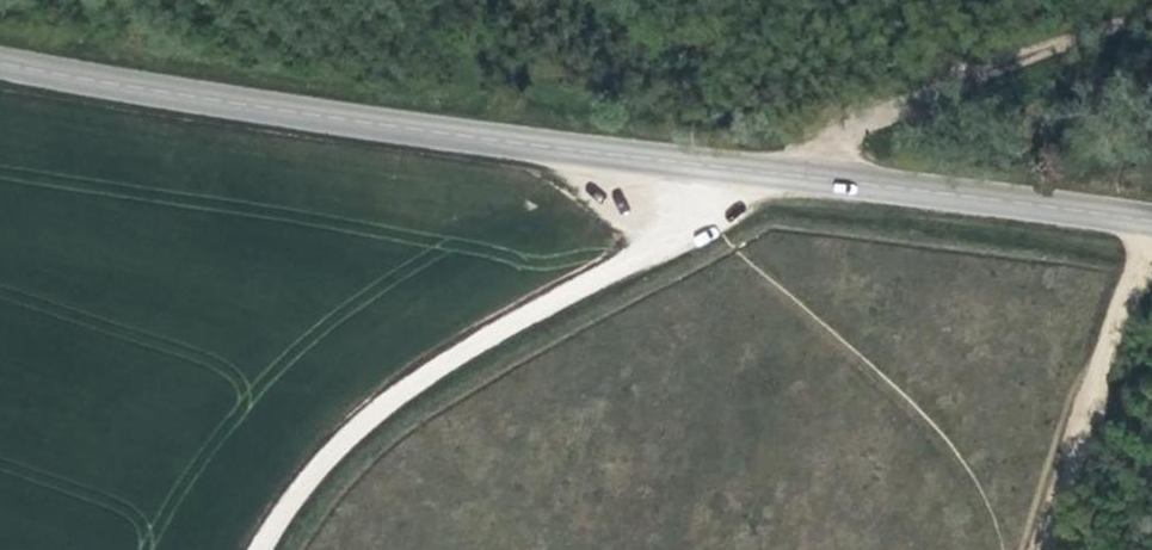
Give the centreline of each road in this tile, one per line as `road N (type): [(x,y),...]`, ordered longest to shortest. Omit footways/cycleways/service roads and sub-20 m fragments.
road 1 (tertiary): [(1151,220),(369,122),(0,63)]
road 2 (track): [(260,549),(314,470),(436,368),(768,172),(886,113),(1151,13)]
road 3 (track): [(1151,224),(1054,549)]

